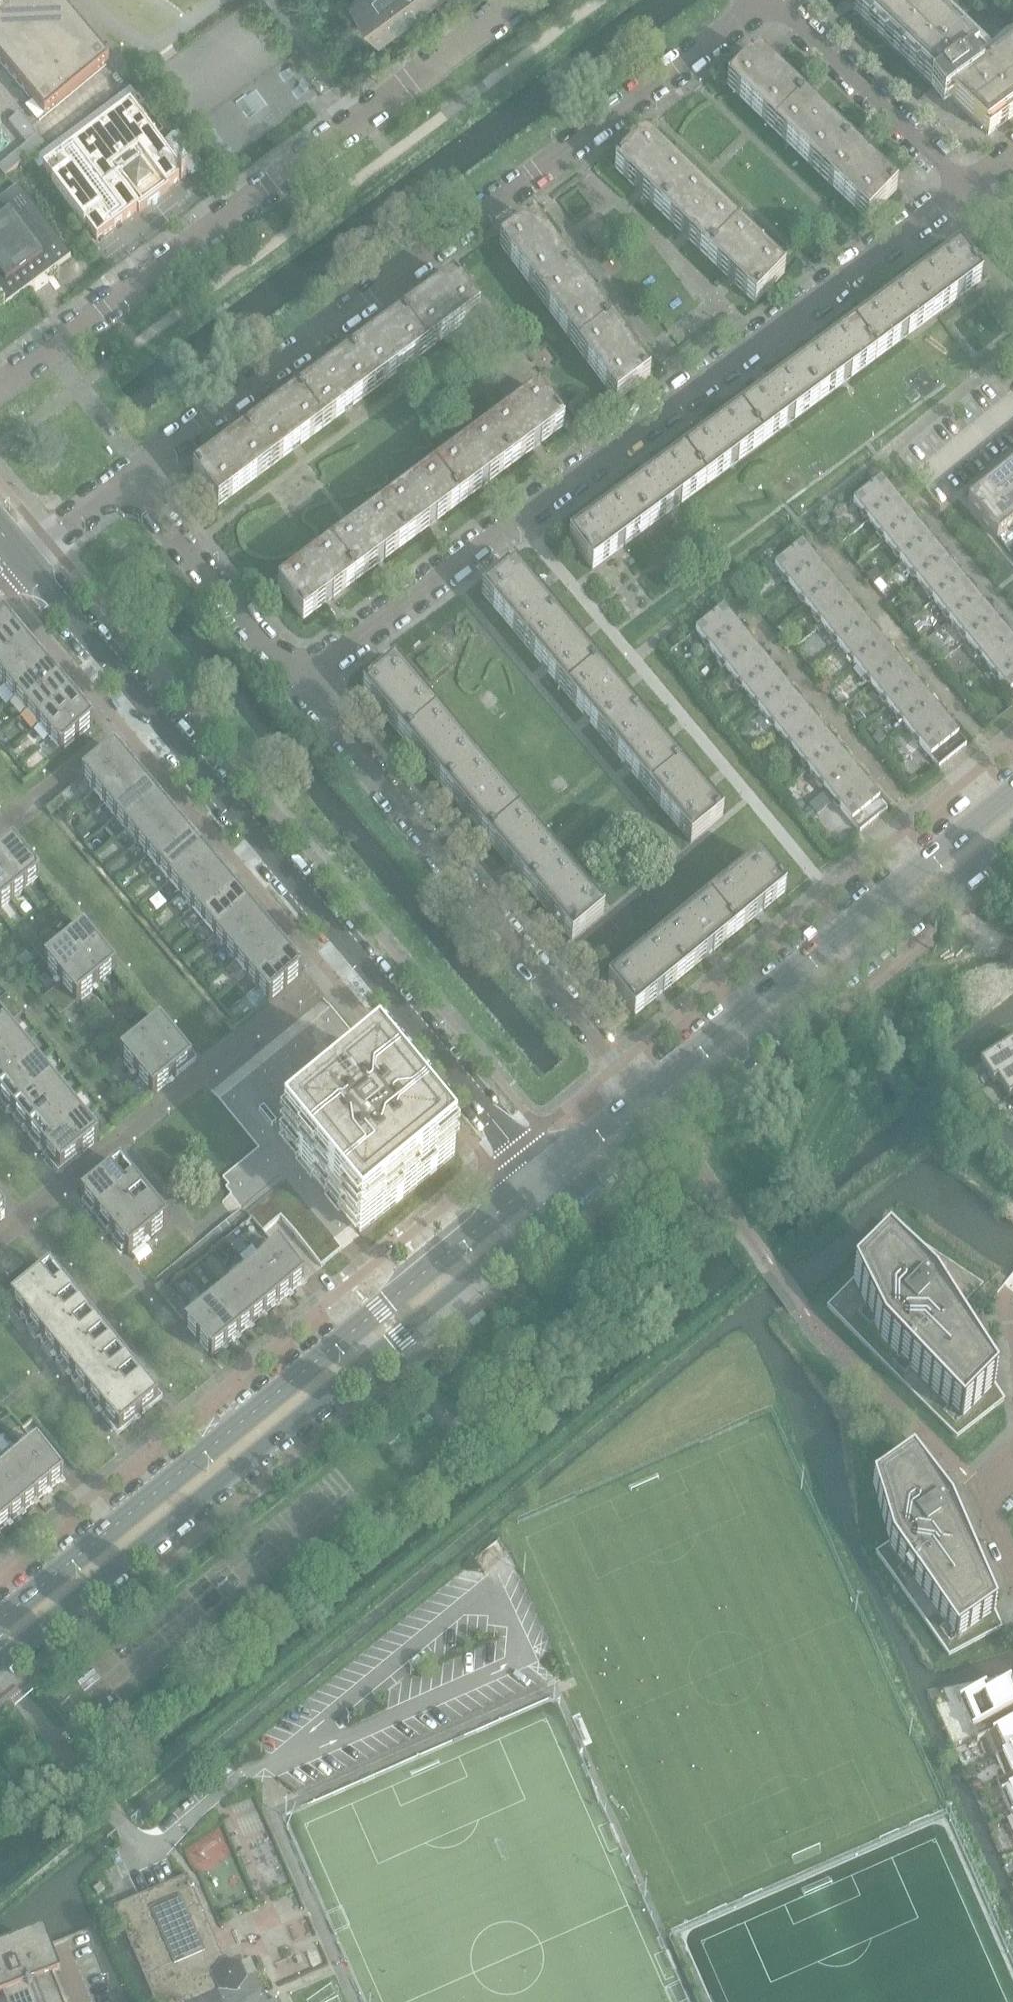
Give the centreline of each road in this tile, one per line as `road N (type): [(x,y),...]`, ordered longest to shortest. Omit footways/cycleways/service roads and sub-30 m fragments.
road 1 (residential): [(301,684),(970,188)]
road 2 (residential): [(539,1174),(22,556)]
road 3 (residential): [(127,480),(772,0)]
road 4 (secondary): [(0,1651),(400,1337),(559,1197)]
road 5 (secondary): [(539,1174),(0,1613)]
road 6 (residential): [(516,0),(0,386)]
road 7 (residential): [(637,1094),(301,684)]
road 8 (secondary): [(1012,781),(637,1094)]
road 9 (secondary): [(657,1118),(1012,829)]
road 10 (residential): [(774,0),(970,188)]
road 11 (residential): [(301,684),(127,480)]
road 12 (residential): [(22,556),(127,480)]
road 13 (secondary): [(637,1094),(539,1174)]
road 14 (secondary): [(559,1197),(657,1118)]

